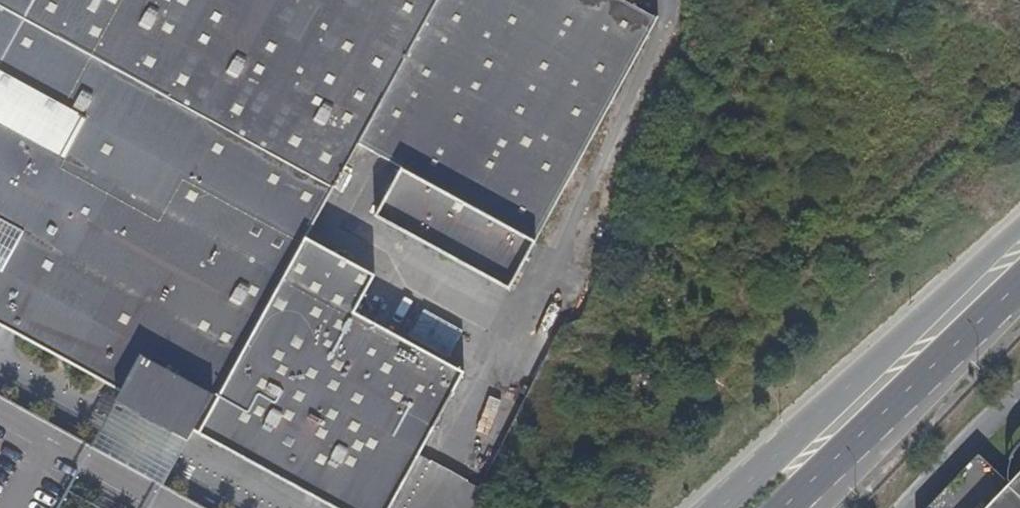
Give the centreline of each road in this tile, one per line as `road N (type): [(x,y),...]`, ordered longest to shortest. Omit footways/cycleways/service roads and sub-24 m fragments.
road 1 (primary): [(980,292),(840,394),(718,507)]
road 2 (primary): [(885,411),(980,292)]
road 3 (primary): [(785,507),(885,411)]
road 4 (primary): [(806,507),(885,411)]

